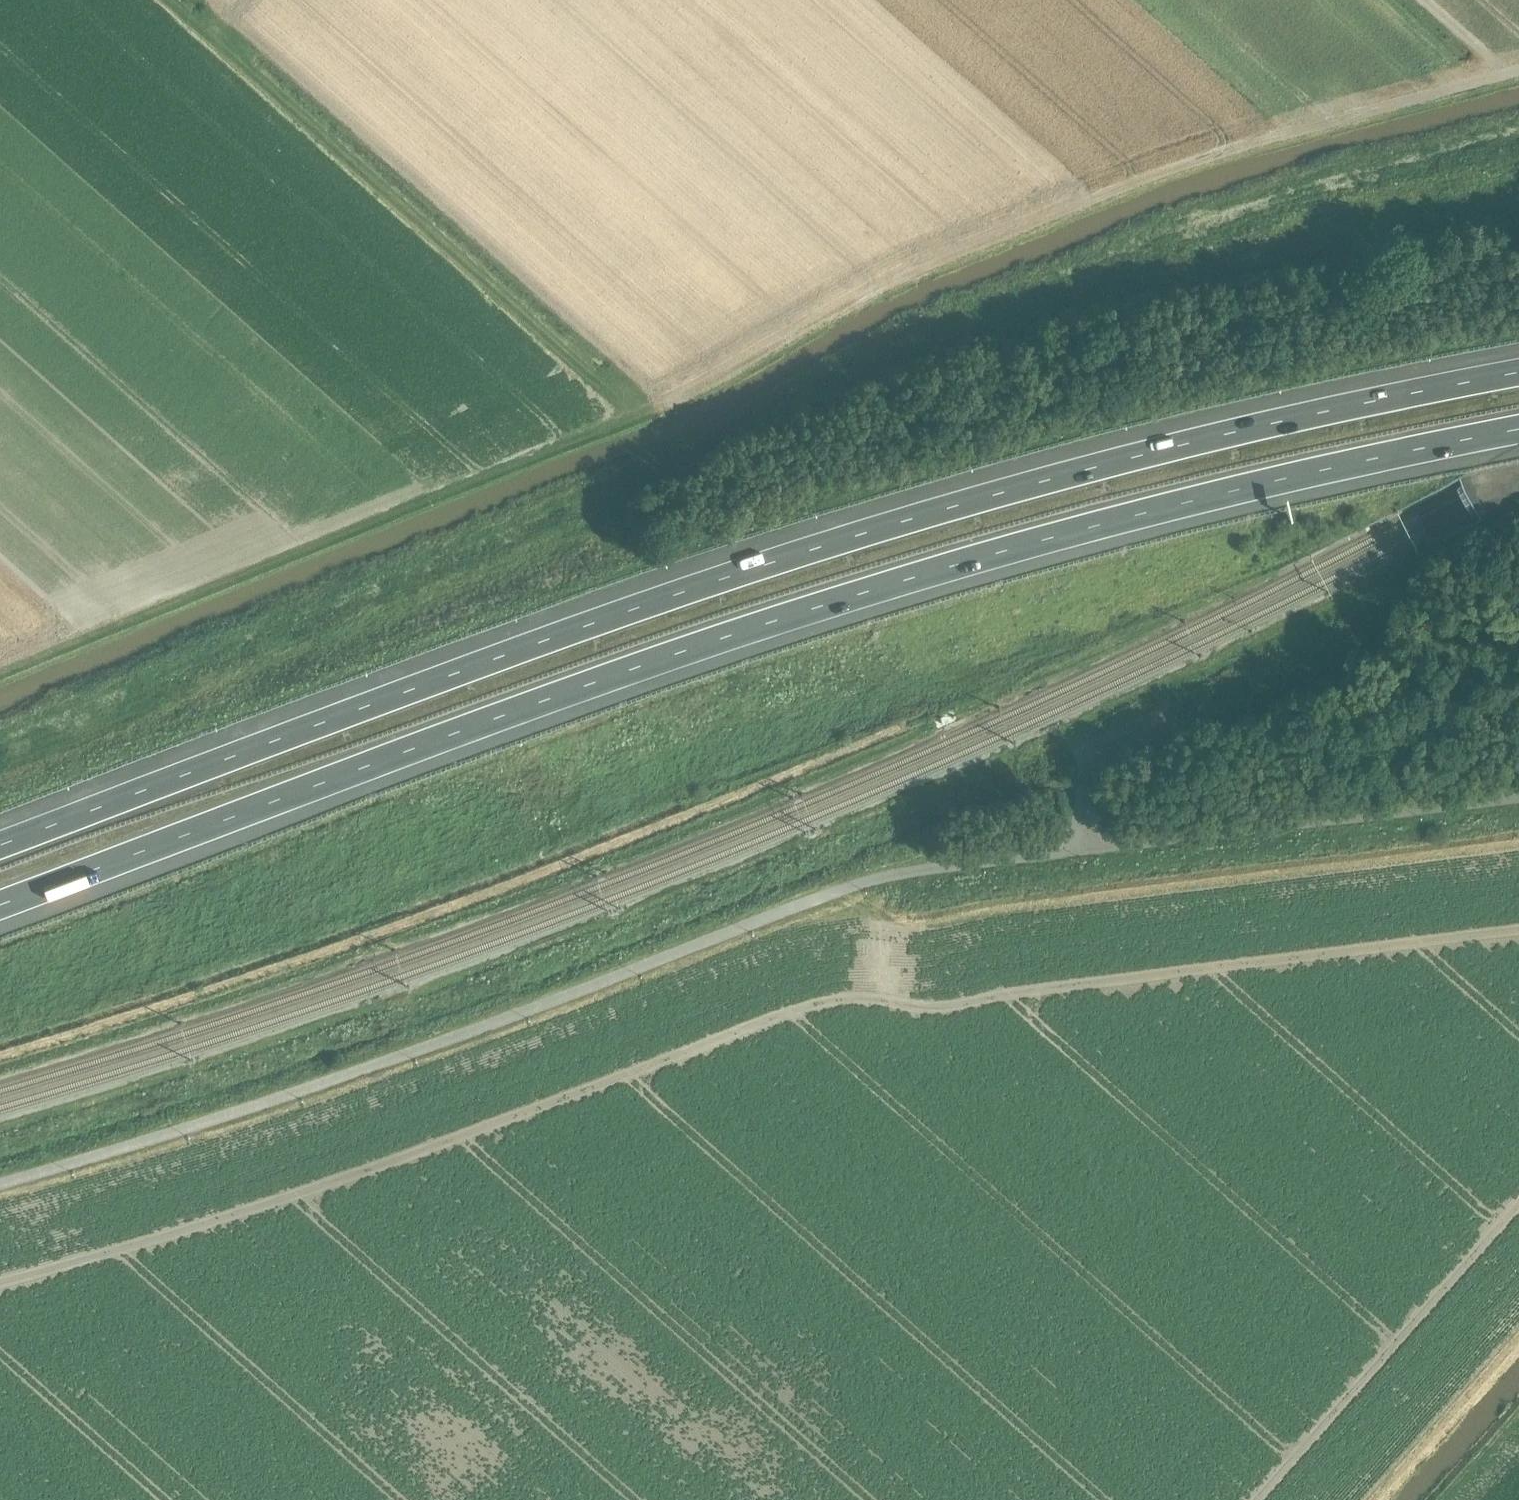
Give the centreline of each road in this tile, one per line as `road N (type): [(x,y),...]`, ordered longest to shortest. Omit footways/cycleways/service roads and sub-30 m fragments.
road 1 (motorway): [(0,903),(771,621),(1139,514),(1518,428)]
road 2 (motorway): [(1518,371),(1218,434),(807,550),(0,843)]
road 3 (track): [(914,736),(570,876),(0,1067)]

